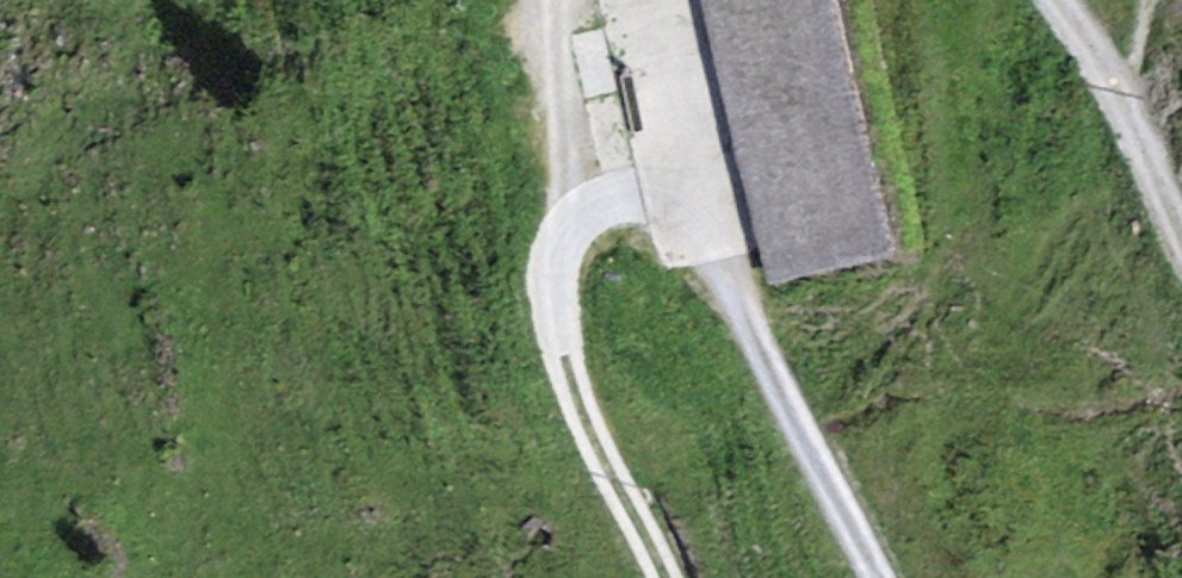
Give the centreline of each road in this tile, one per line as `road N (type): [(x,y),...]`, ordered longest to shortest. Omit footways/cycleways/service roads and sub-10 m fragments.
road 1 (track): [(904,577),(776,334),(715,236),(666,202),(600,199),(561,244),(553,290),(579,400),(670,577)]
road 2 (track): [(1181,223),(1119,90),(1060,0)]
road 3 (track): [(580,0),(600,199)]

